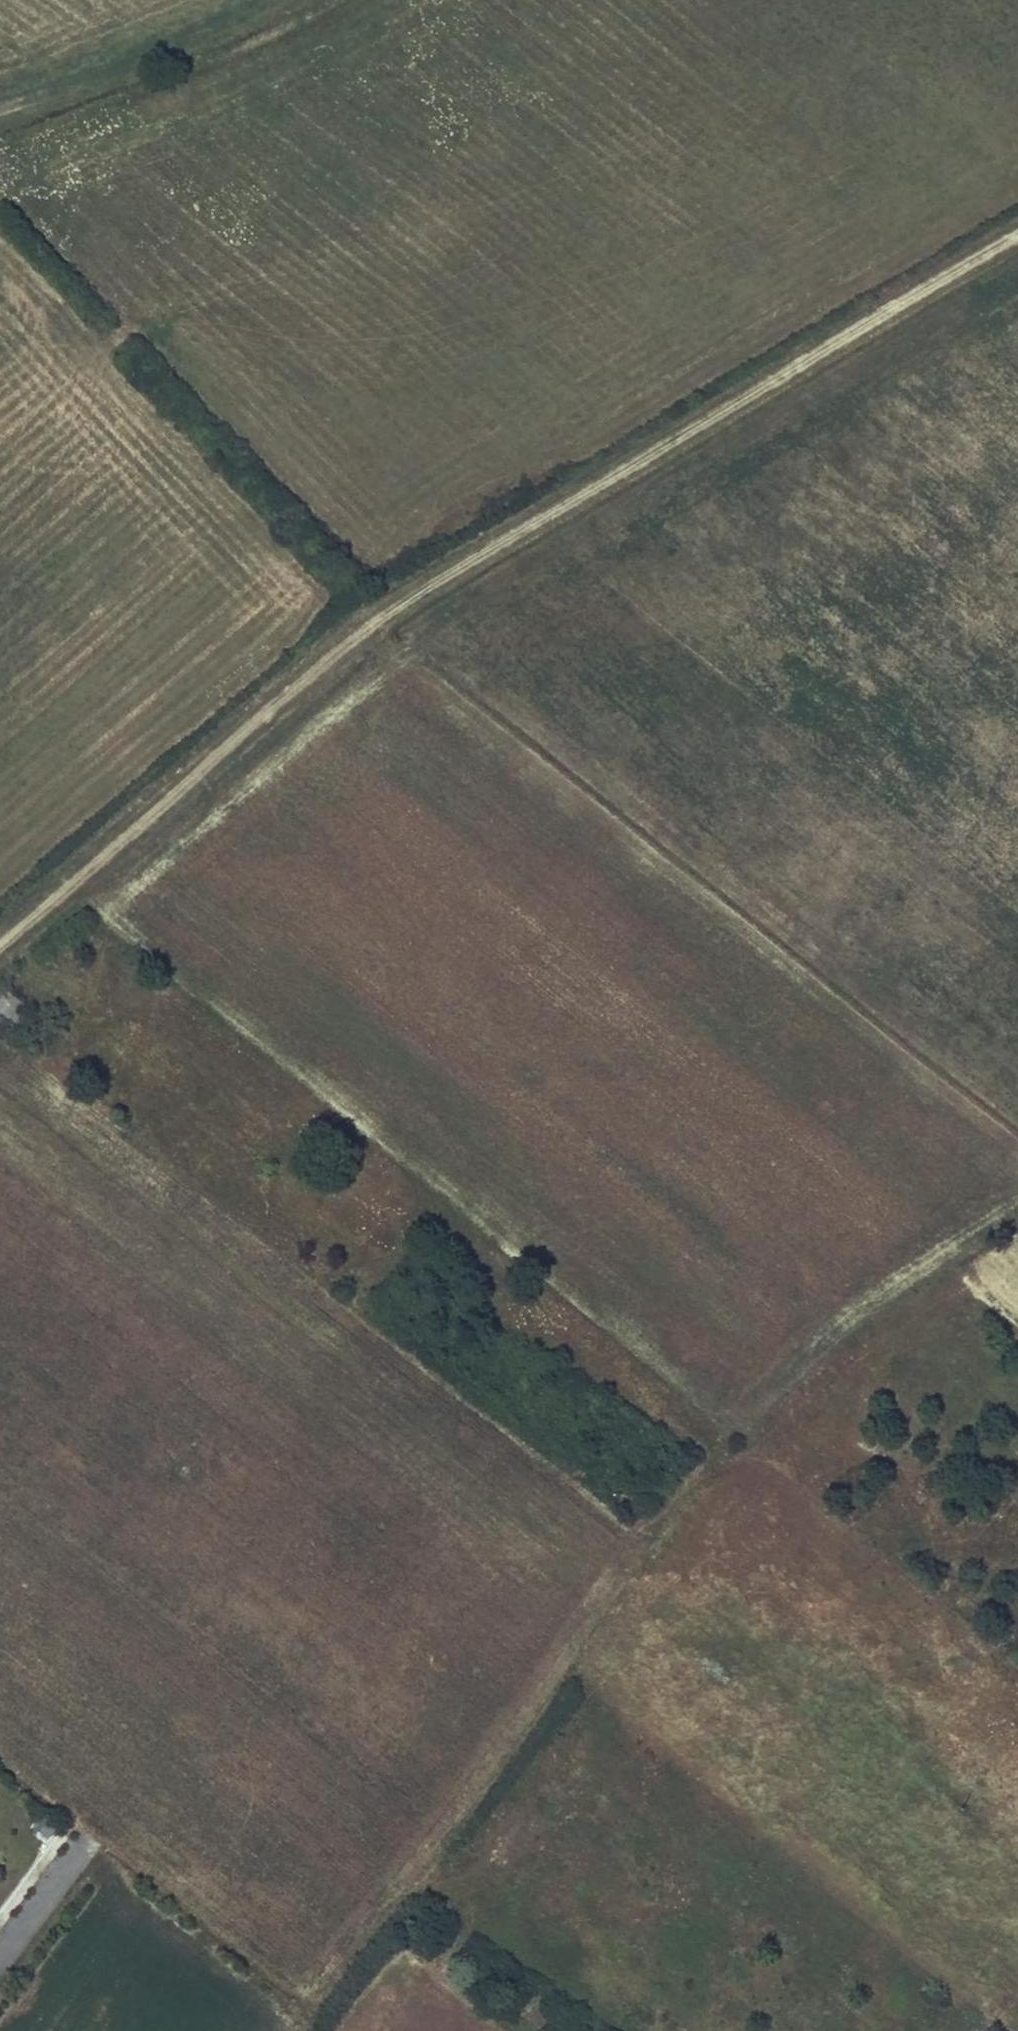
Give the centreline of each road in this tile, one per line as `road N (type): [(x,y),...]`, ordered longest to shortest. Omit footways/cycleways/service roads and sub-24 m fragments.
road 1 (track): [(1017,236),(372,620),(0,948)]
road 2 (residential): [(0,1960),(82,1851)]

